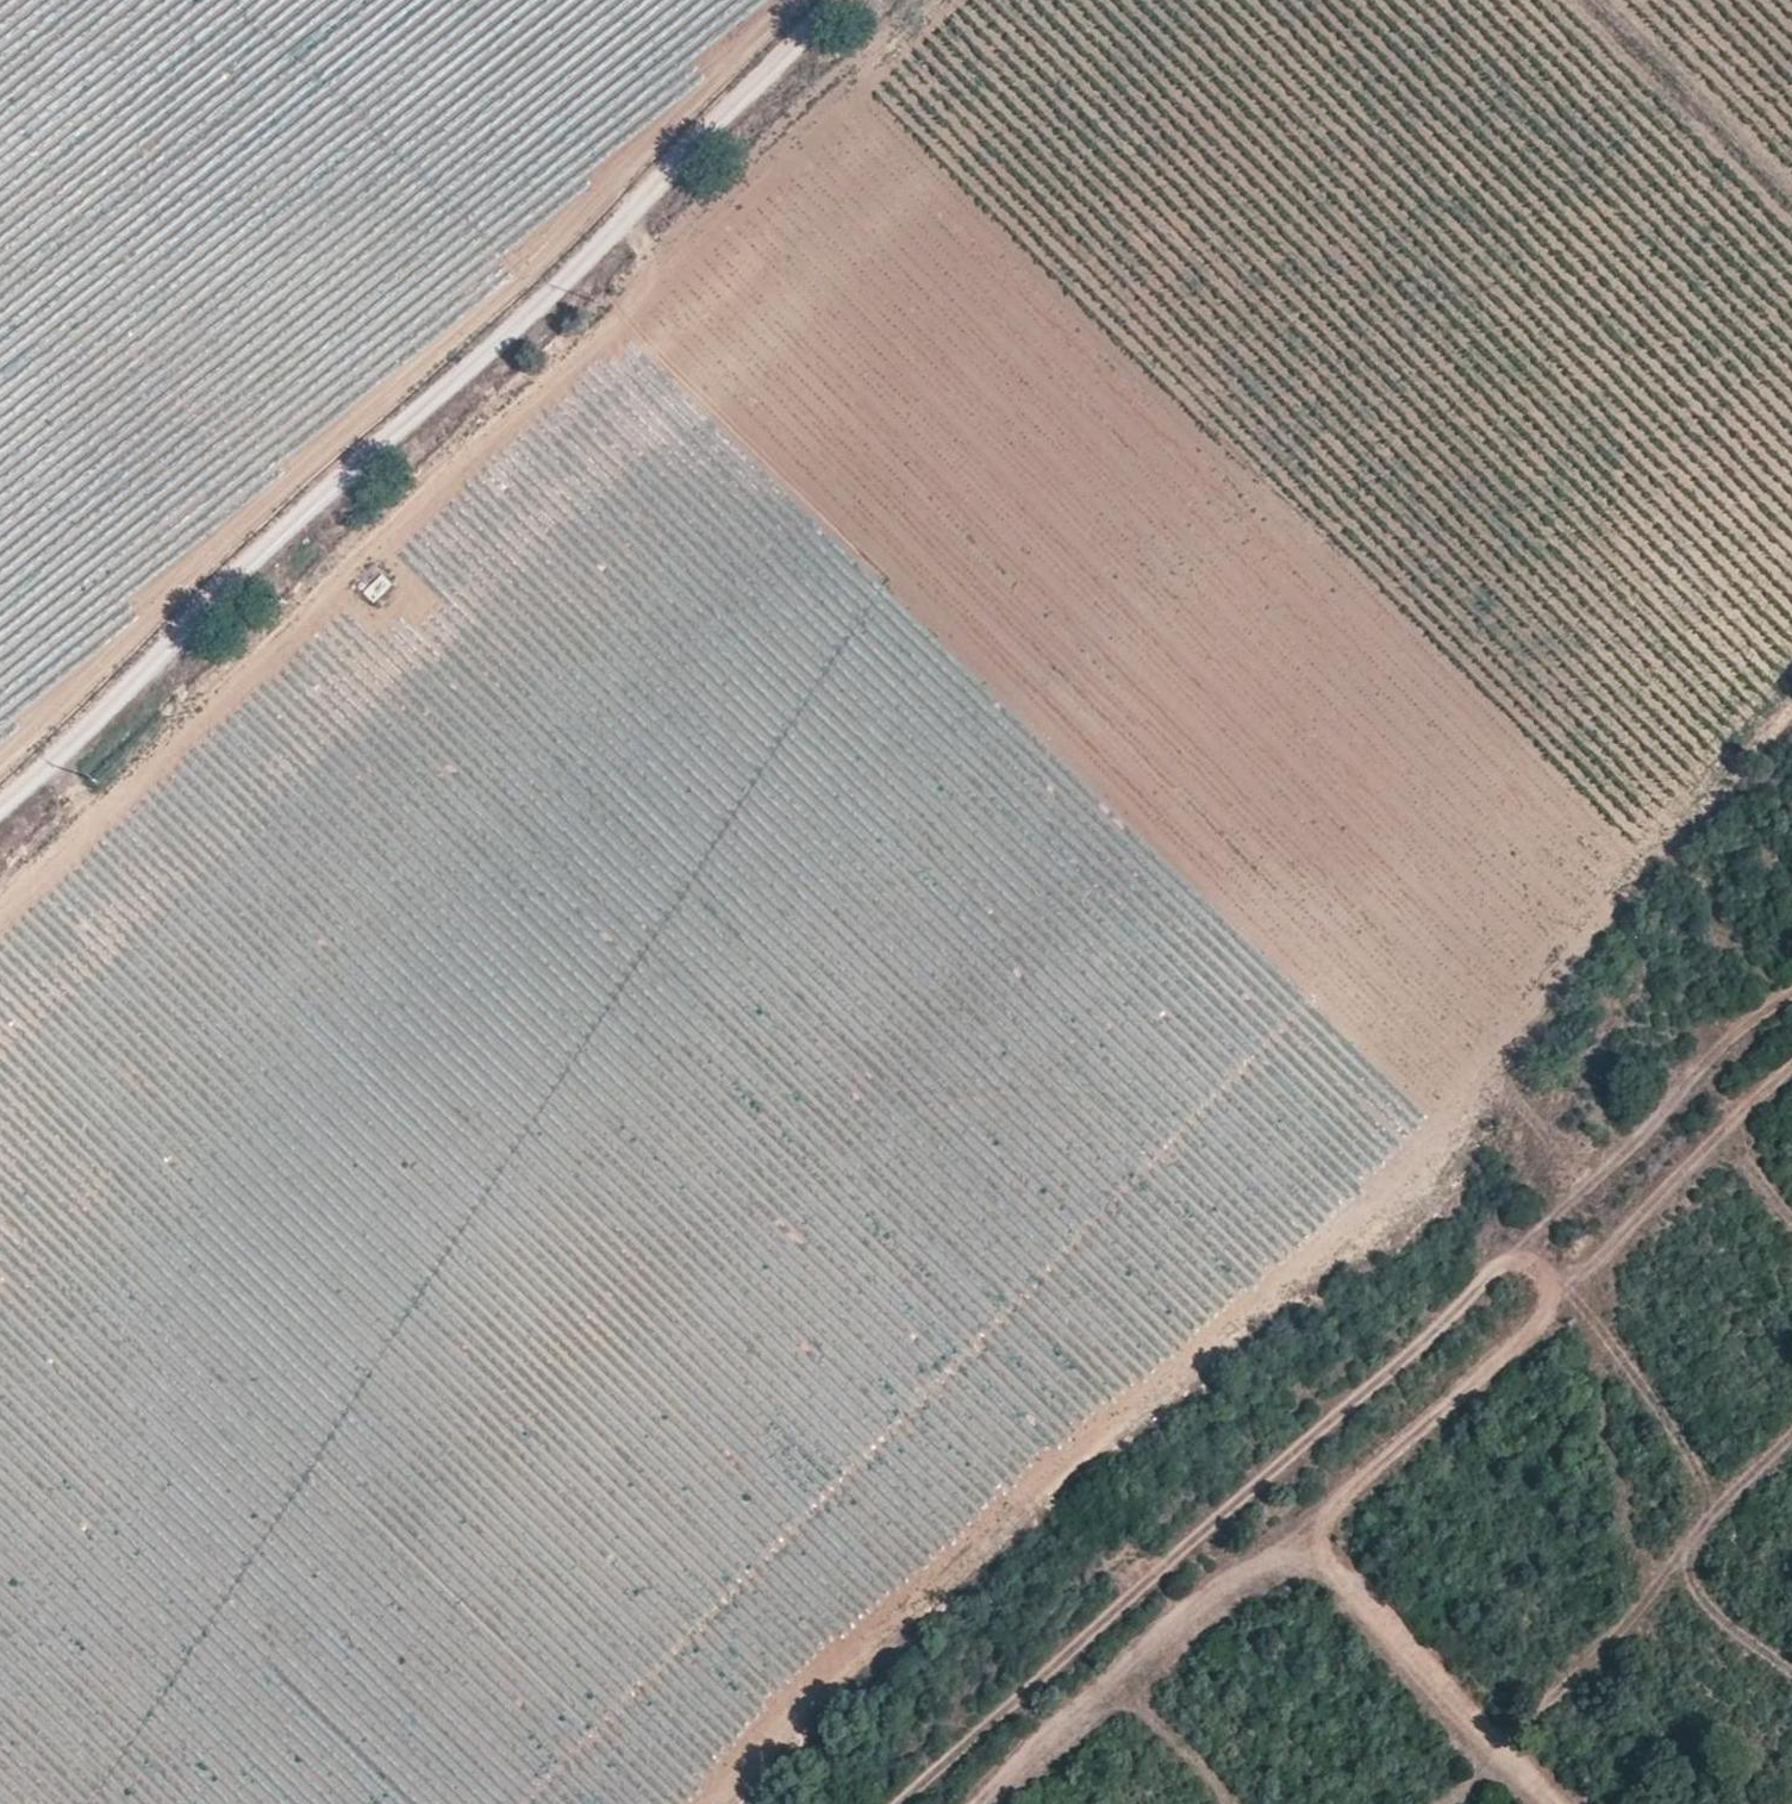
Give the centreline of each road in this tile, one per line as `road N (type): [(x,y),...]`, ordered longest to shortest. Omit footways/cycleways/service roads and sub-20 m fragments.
road 1 (track): [(1553,1803),(1303,1551),(1246,1561),(978,1803)]
road 2 (track): [(1303,1551),(1791,1072)]

